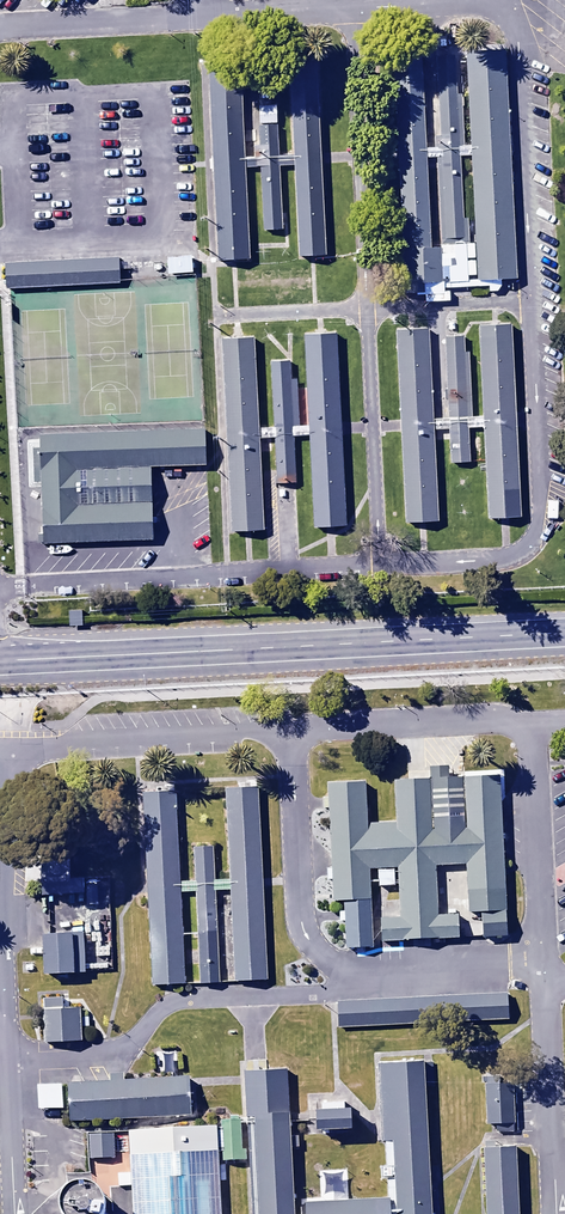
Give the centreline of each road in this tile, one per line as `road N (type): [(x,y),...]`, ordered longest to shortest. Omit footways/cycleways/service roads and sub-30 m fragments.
road 1 (trunk): [(0,660),(564,631)]
road 2 (unclassified): [(533,723),(0,748)]
road 3 (unclassified): [(527,300),(540,541),(517,558),(382,564)]
road 4 (unclassified): [(382,564),(0,586)]
road 5 (unclassified): [(357,975),(318,994),(178,1002),(106,1054),(8,1061)]
road 6 (unclassified): [(355,8),(0,25)]
road 7 (unclassified): [(368,308),(355,8)]
road 8 (unclassified): [(511,17),(527,300)]
road 9 (unclassified): [(382,564),(368,308)]
road 10 (unclassified): [(555,1213),(543,965)]
road 11 (unclassified): [(543,965),(533,723)]
road 12 (unclassified): [(357,975),(543,965)]
road 13 (unclassified): [(368,308),(527,300)]
road 14 (unclassified): [(216,315),(368,308)]
road 15 (unclassified): [(8,1061),(14,1213)]
road 16 (unclassified): [(482,0),(355,8)]

